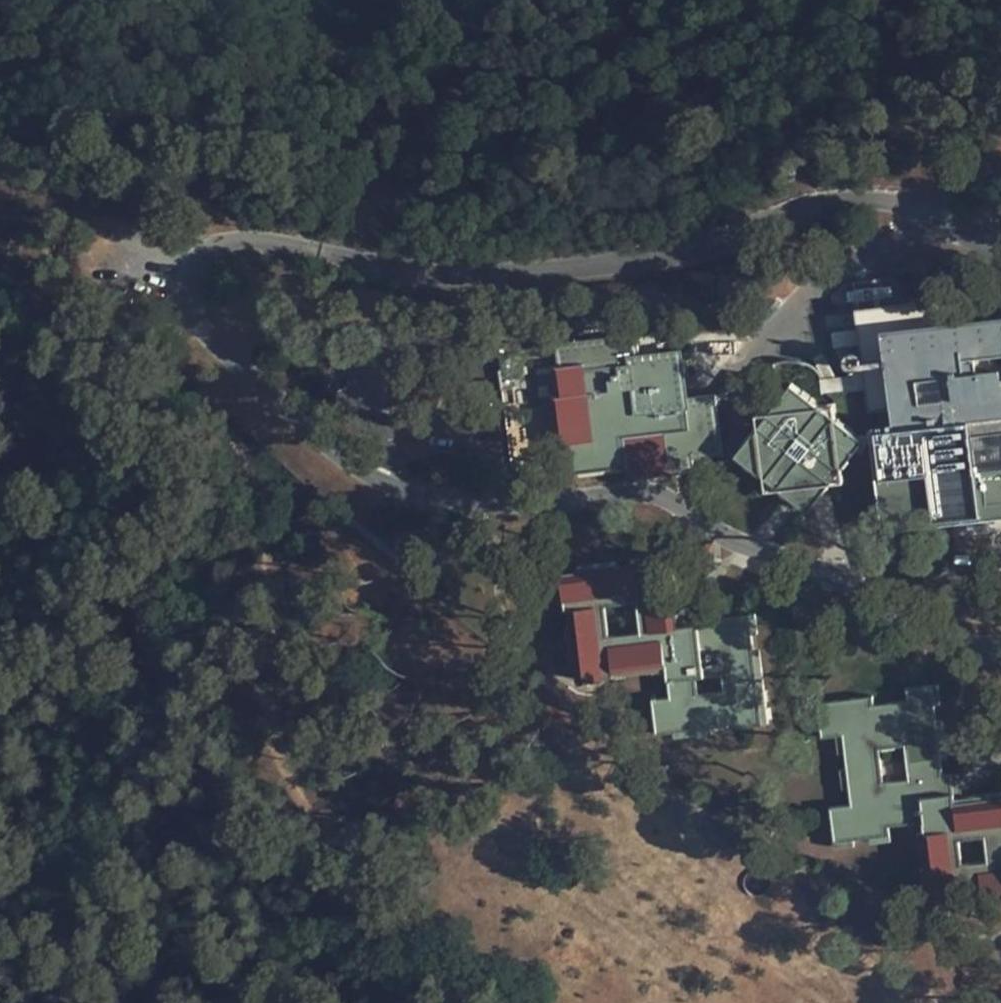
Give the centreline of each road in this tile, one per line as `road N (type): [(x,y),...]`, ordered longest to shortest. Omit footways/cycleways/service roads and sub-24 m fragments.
road 1 (track): [(0,323),(169,396),(213,425),(260,485),(271,591),(262,686),(320,837),(378,900),(470,974)]

